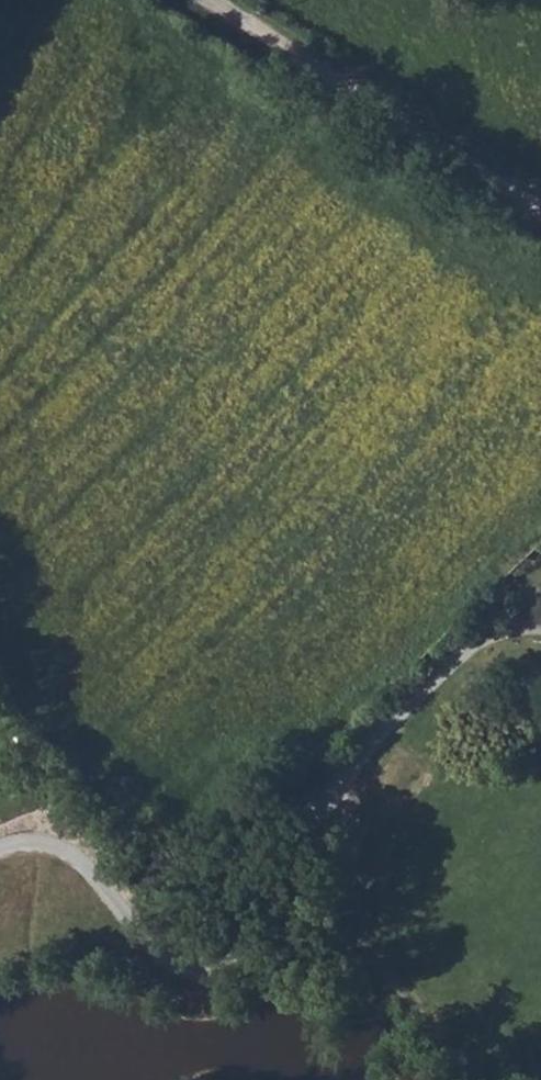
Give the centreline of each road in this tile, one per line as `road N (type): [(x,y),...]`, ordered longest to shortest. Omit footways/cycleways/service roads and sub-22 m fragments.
road 1 (track): [(0,842),(6,835),(48,840),(117,895),(173,968),(221,962),(271,827),(367,751),(490,630),(540,627)]
road 2 (unclassified): [(540,207),(216,0)]

